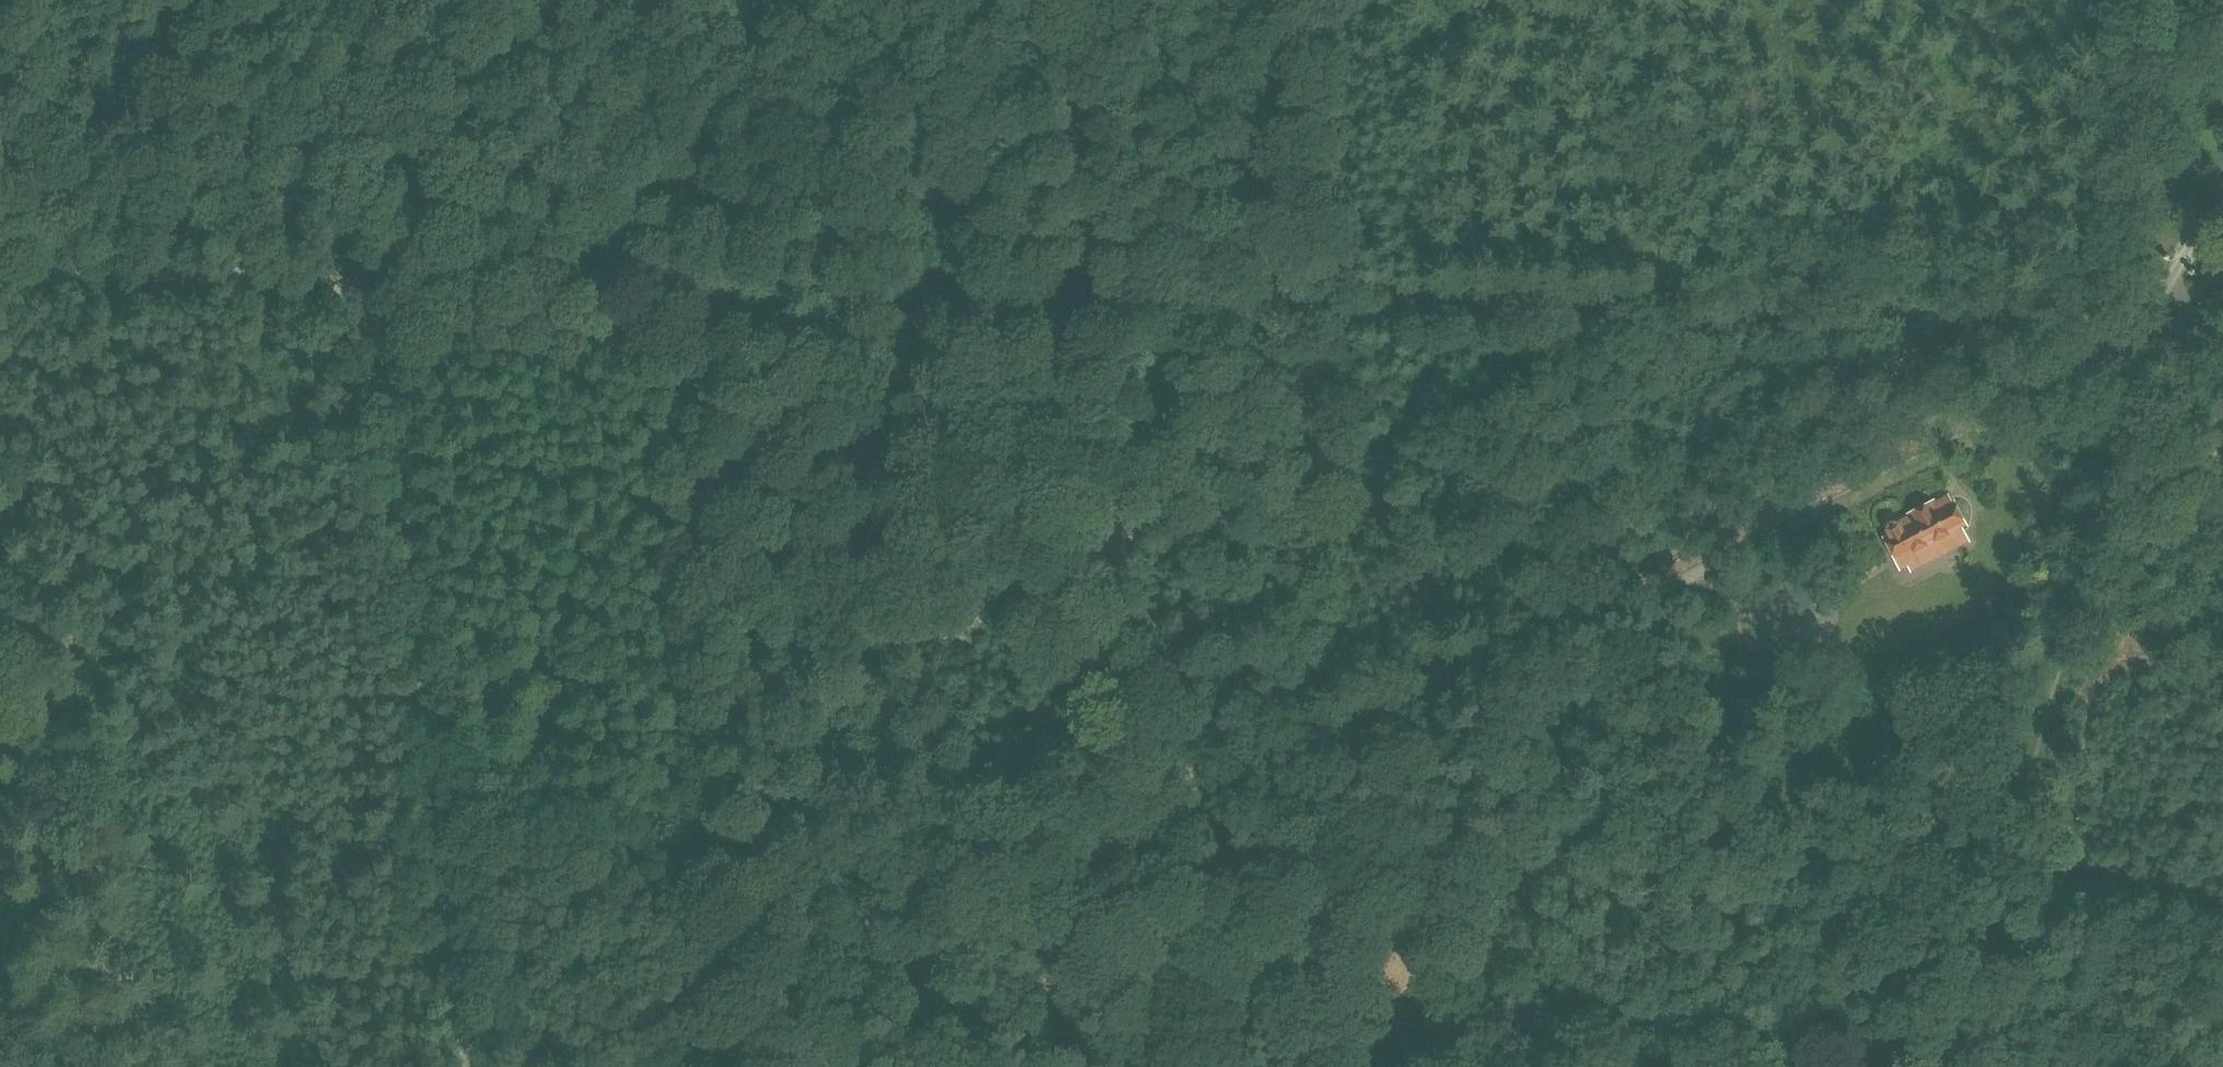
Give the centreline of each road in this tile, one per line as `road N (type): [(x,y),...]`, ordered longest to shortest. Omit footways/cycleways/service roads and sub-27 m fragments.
road 1 (unclassified): [(695,1066),(2162,322)]
road 2 (unclassified): [(467,1066),(380,304),(356,285),(0,279)]
road 3 (track): [(1973,999),(2162,322)]

